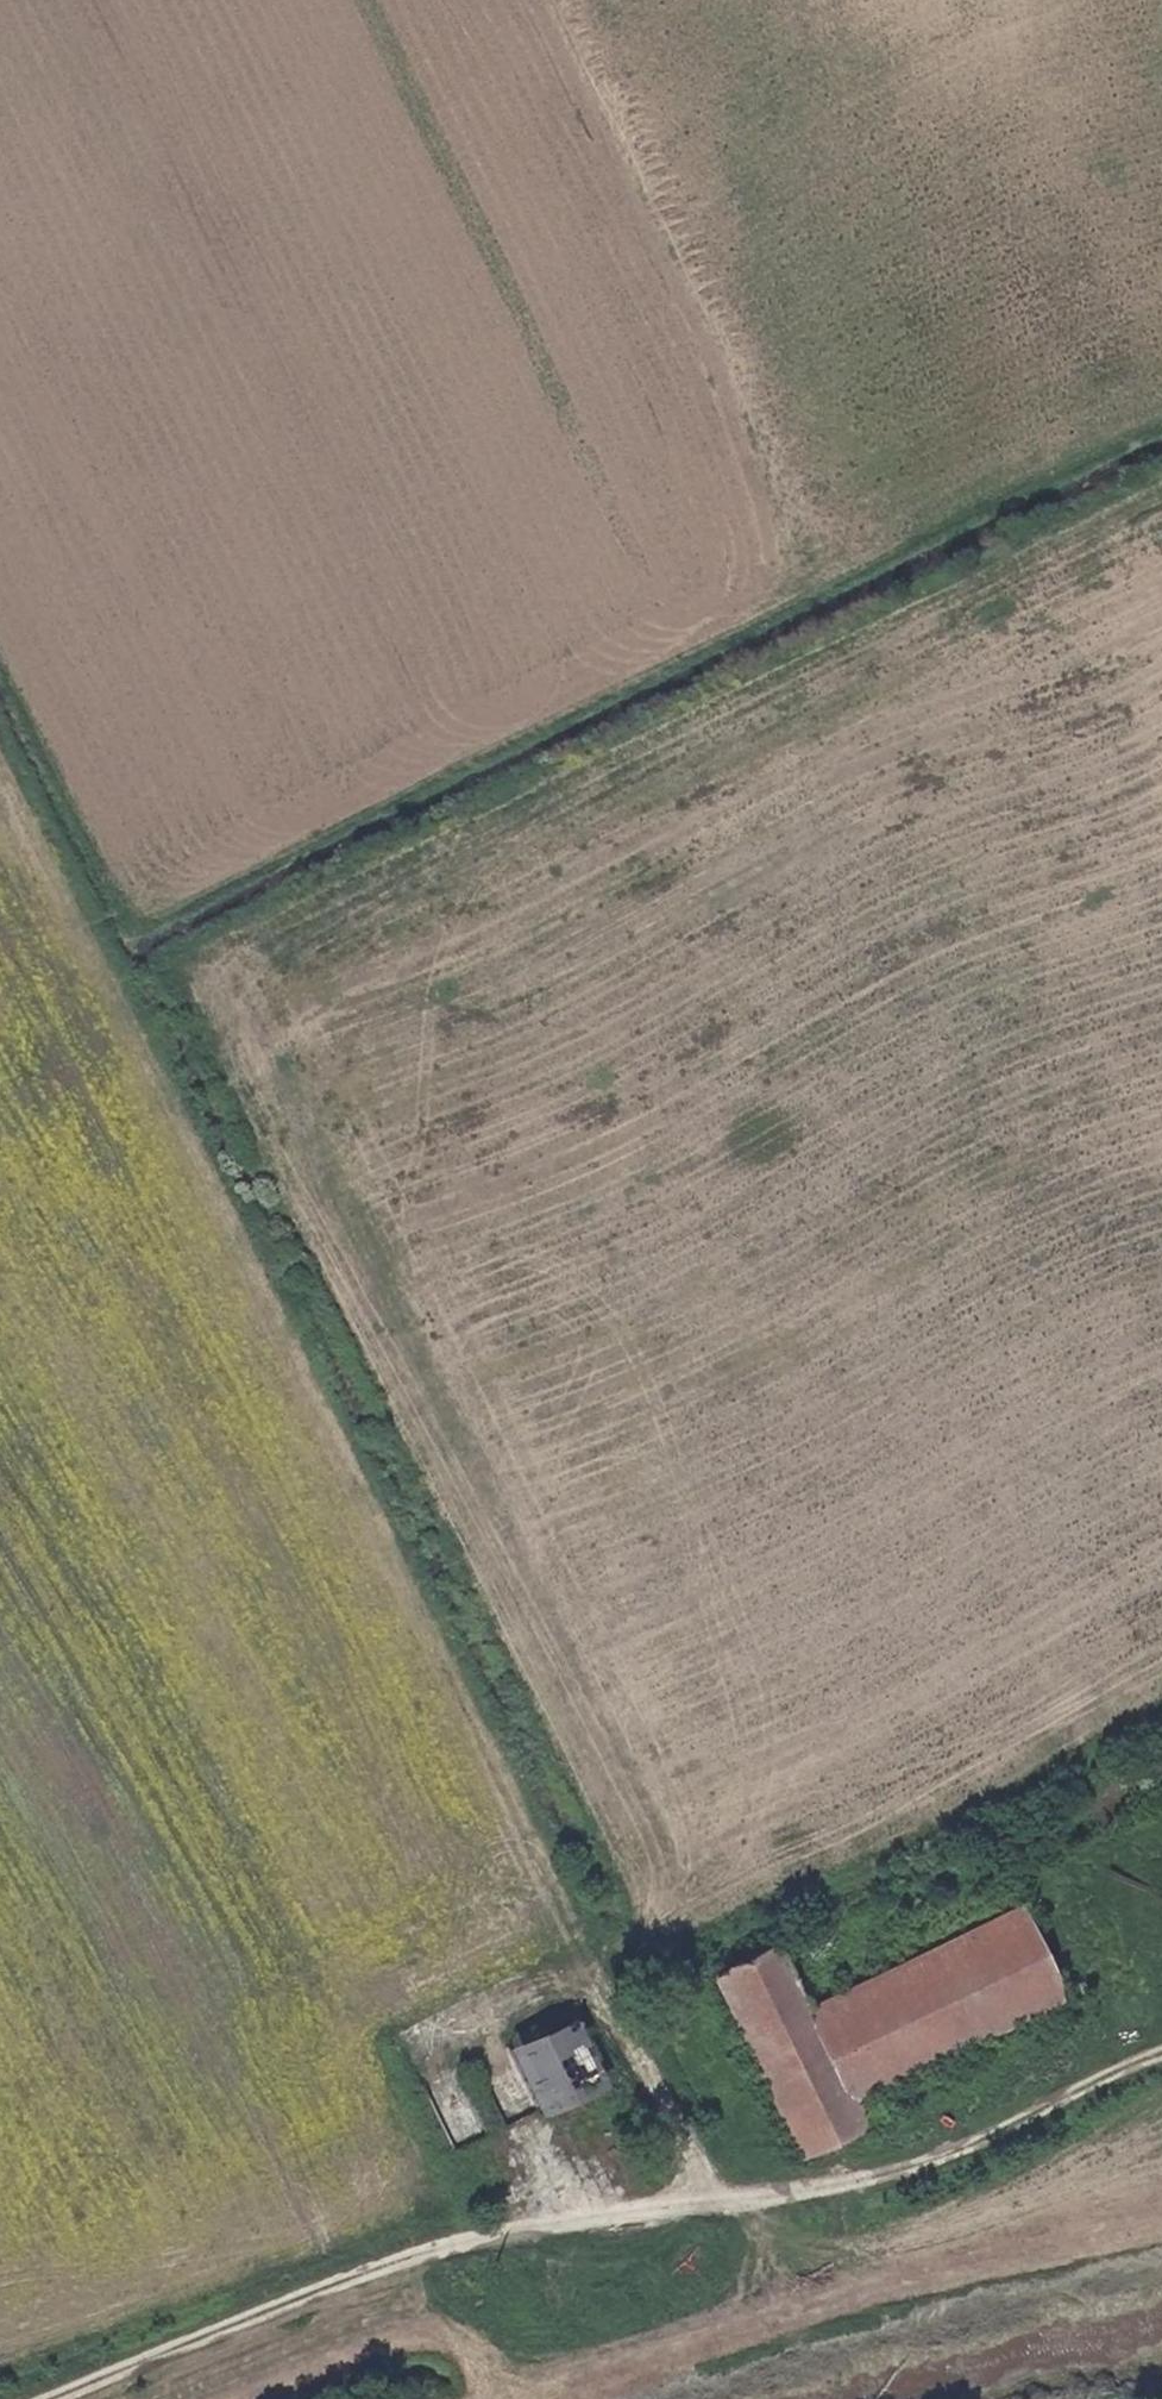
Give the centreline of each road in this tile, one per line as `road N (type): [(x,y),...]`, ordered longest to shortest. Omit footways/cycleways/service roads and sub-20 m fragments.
road 1 (track): [(46,2398),(409,2254),(541,2221),(783,2196),(922,2169),(1161,2050)]

